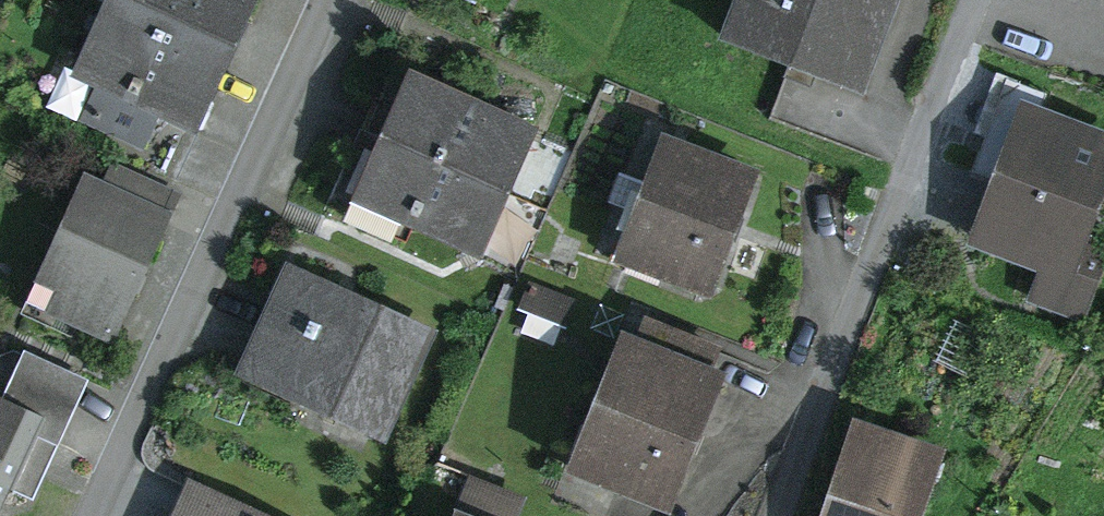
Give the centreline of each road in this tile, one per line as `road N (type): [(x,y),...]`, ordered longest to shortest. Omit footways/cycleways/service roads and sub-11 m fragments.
road 1 (residential): [(87,515),(324,0)]
road 2 (residential): [(778,515),(964,0)]

